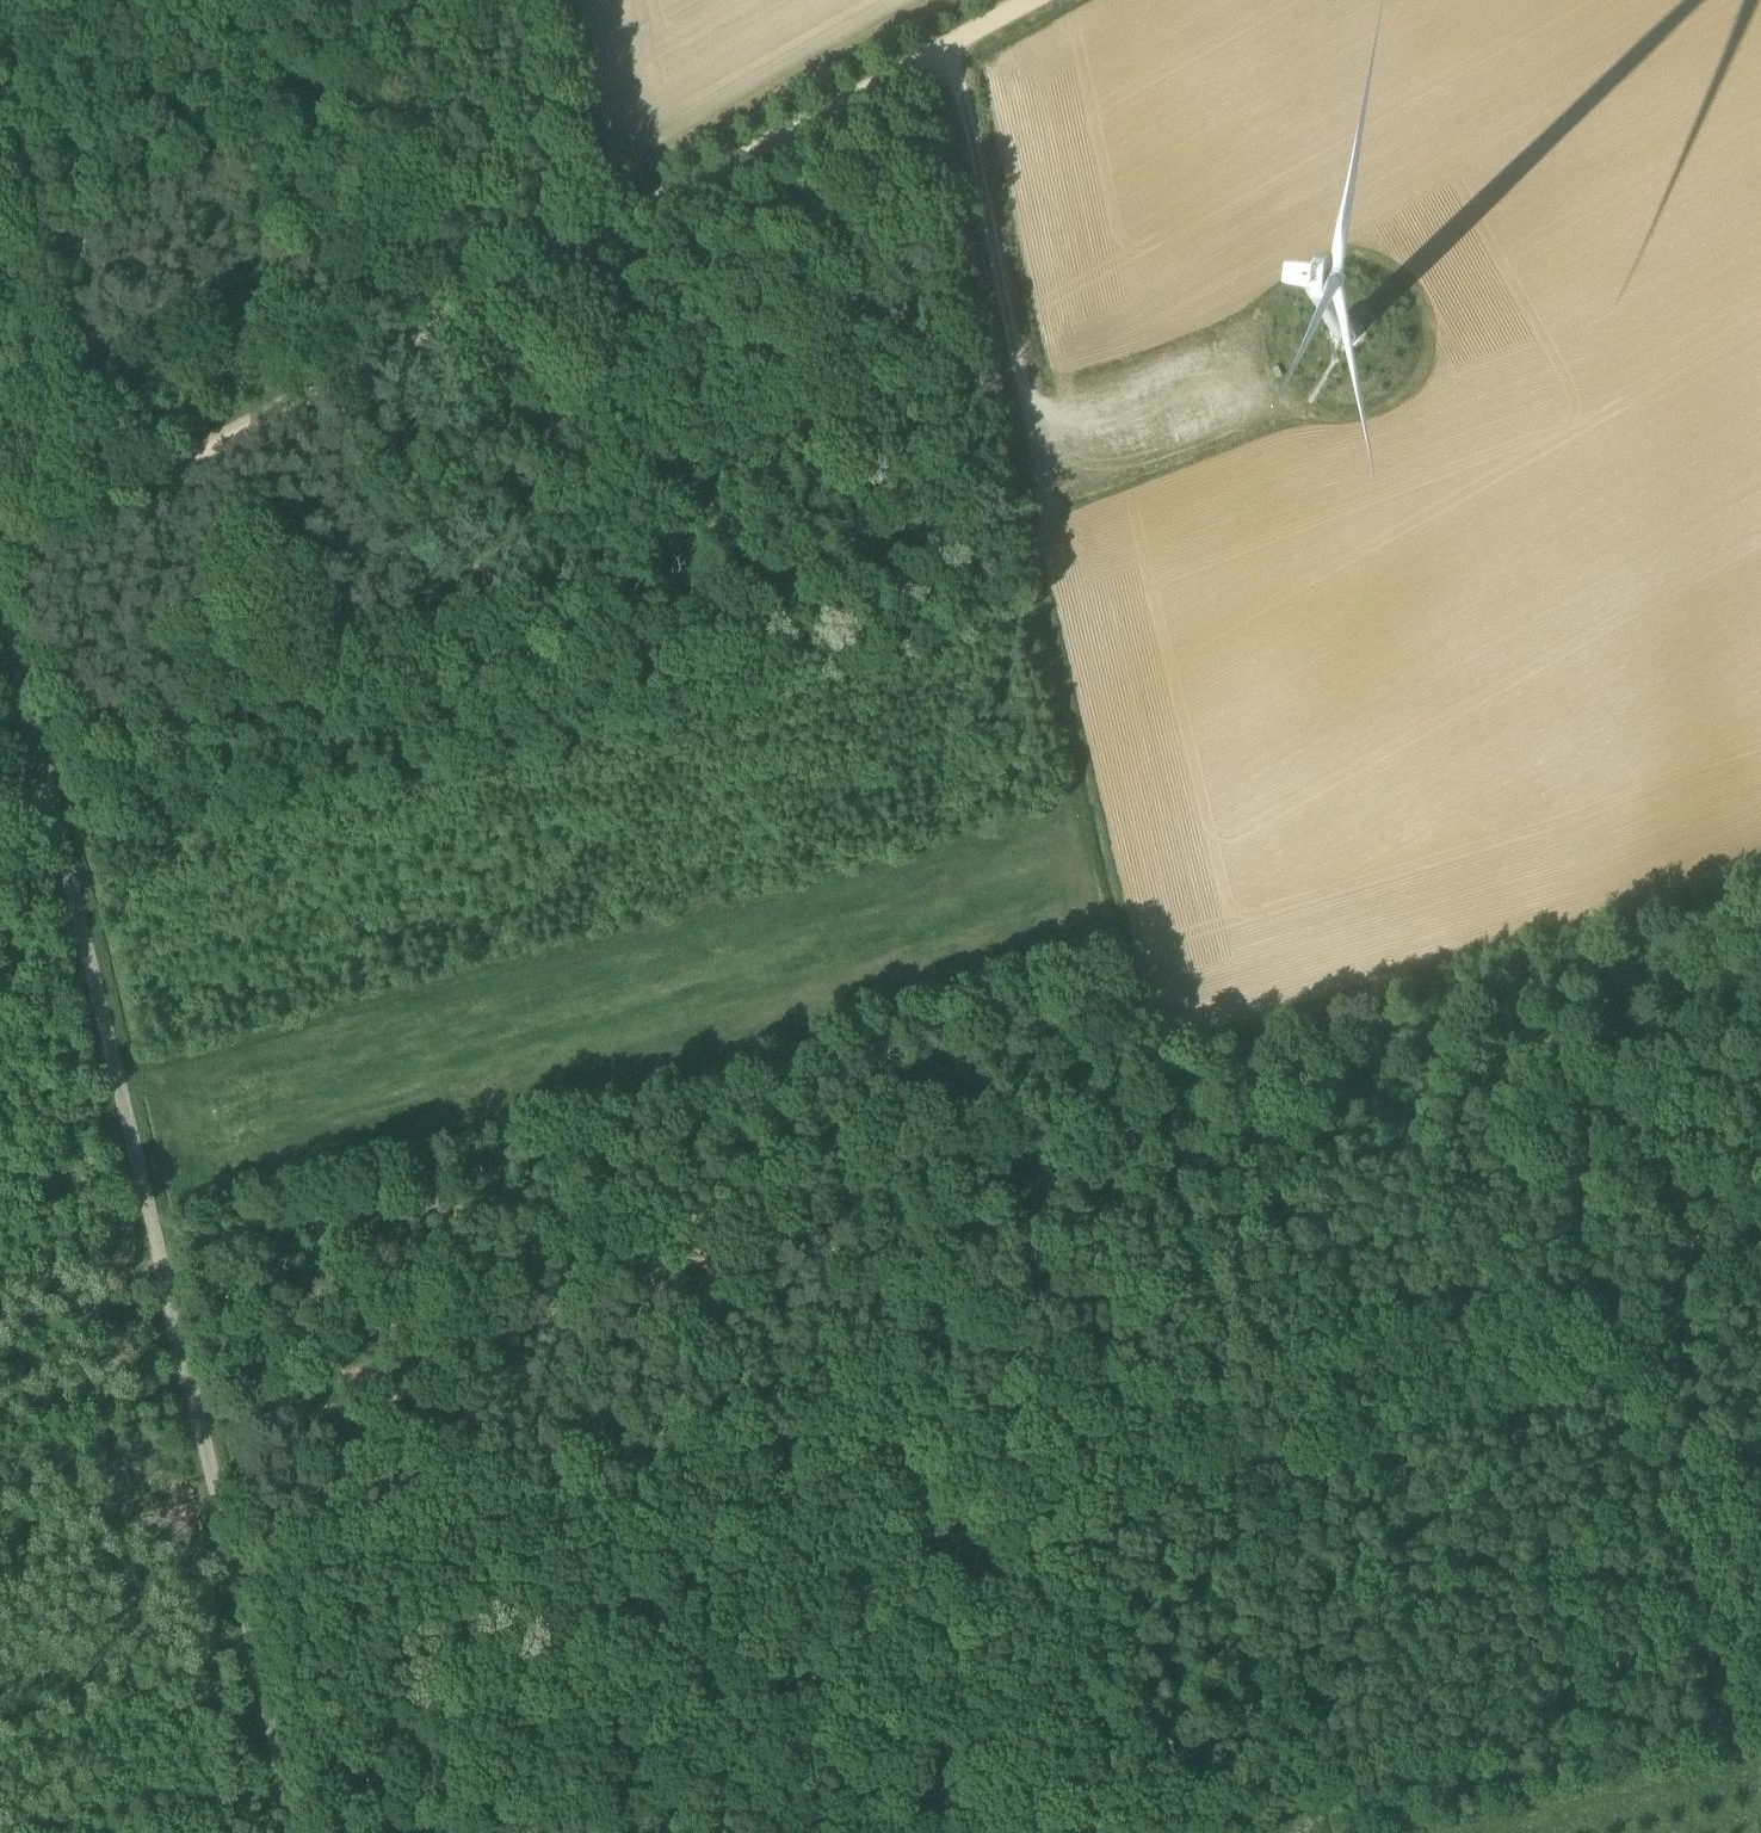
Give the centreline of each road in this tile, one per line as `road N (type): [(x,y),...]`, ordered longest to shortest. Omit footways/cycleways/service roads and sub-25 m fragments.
road 1 (unclassified): [(298,1832),(0,602)]
road 2 (track): [(1023,0),(0,562)]
road 3 (track): [(943,44),(965,106),(1034,405),(1067,422),(1095,425),(1136,413)]

